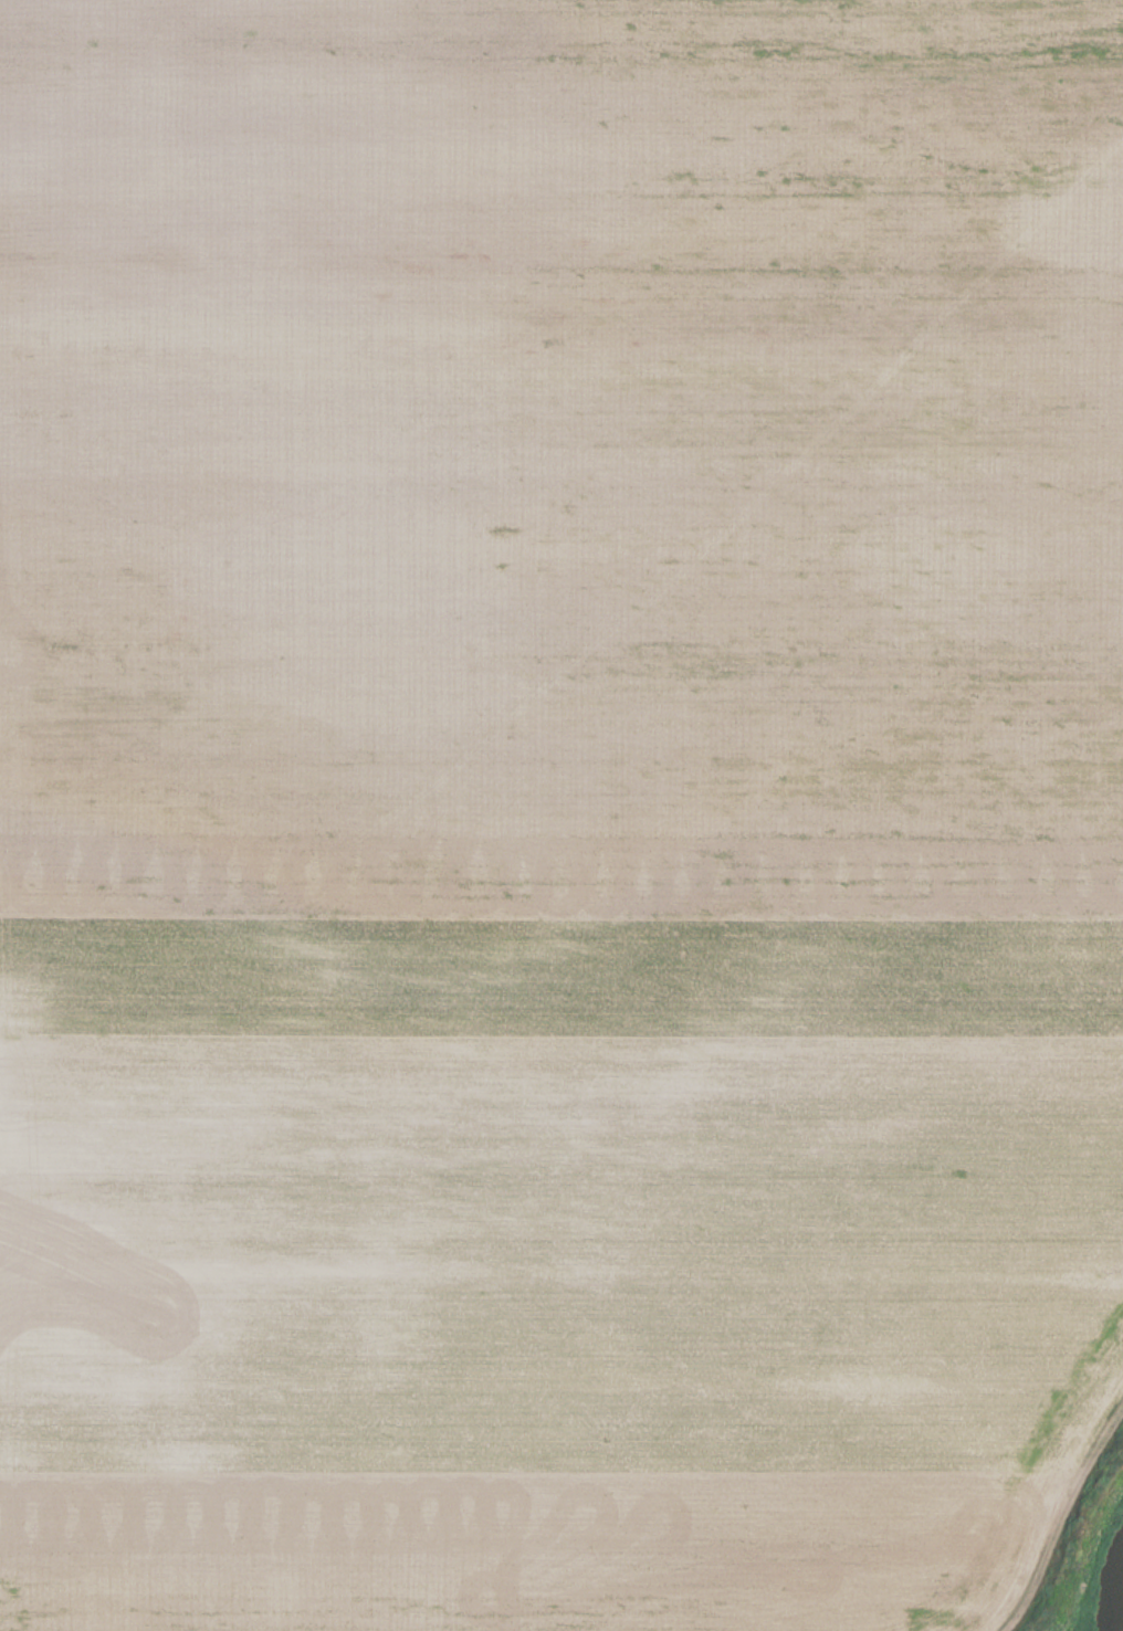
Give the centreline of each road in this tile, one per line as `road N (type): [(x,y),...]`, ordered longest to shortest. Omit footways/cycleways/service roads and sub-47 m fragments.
road 1 (track): [(1122,1409),(1075,1487),(1007,1630)]

